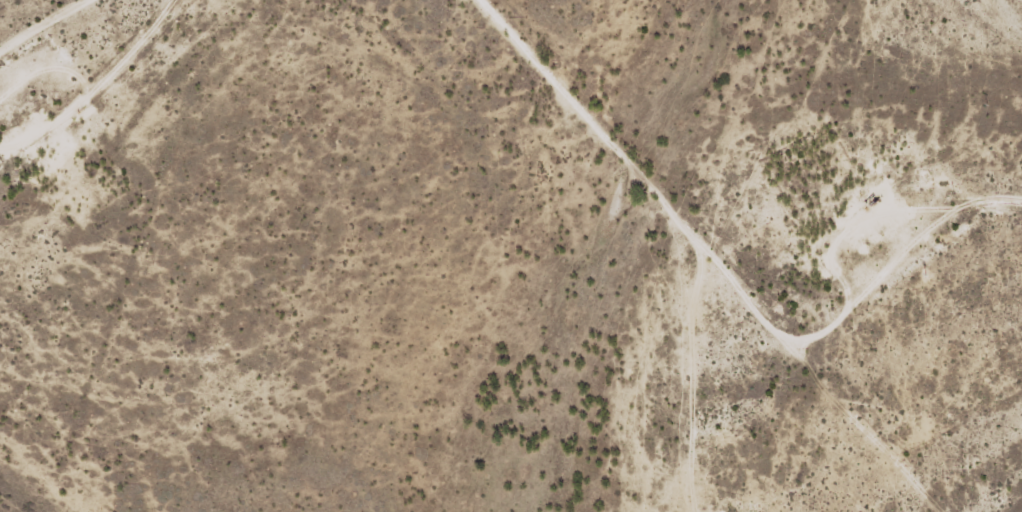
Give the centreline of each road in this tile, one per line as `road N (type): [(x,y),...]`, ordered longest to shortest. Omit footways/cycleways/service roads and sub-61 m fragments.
road 1 (track): [(170,65),(214,40),(300,29),(486,123),(558,142),(630,147),(663,172),(702,254)]
road 2 (track): [(0,251),(47,240),(101,175),(211,0)]
road 3 (track): [(702,254),(757,177),(808,140),(883,0)]

